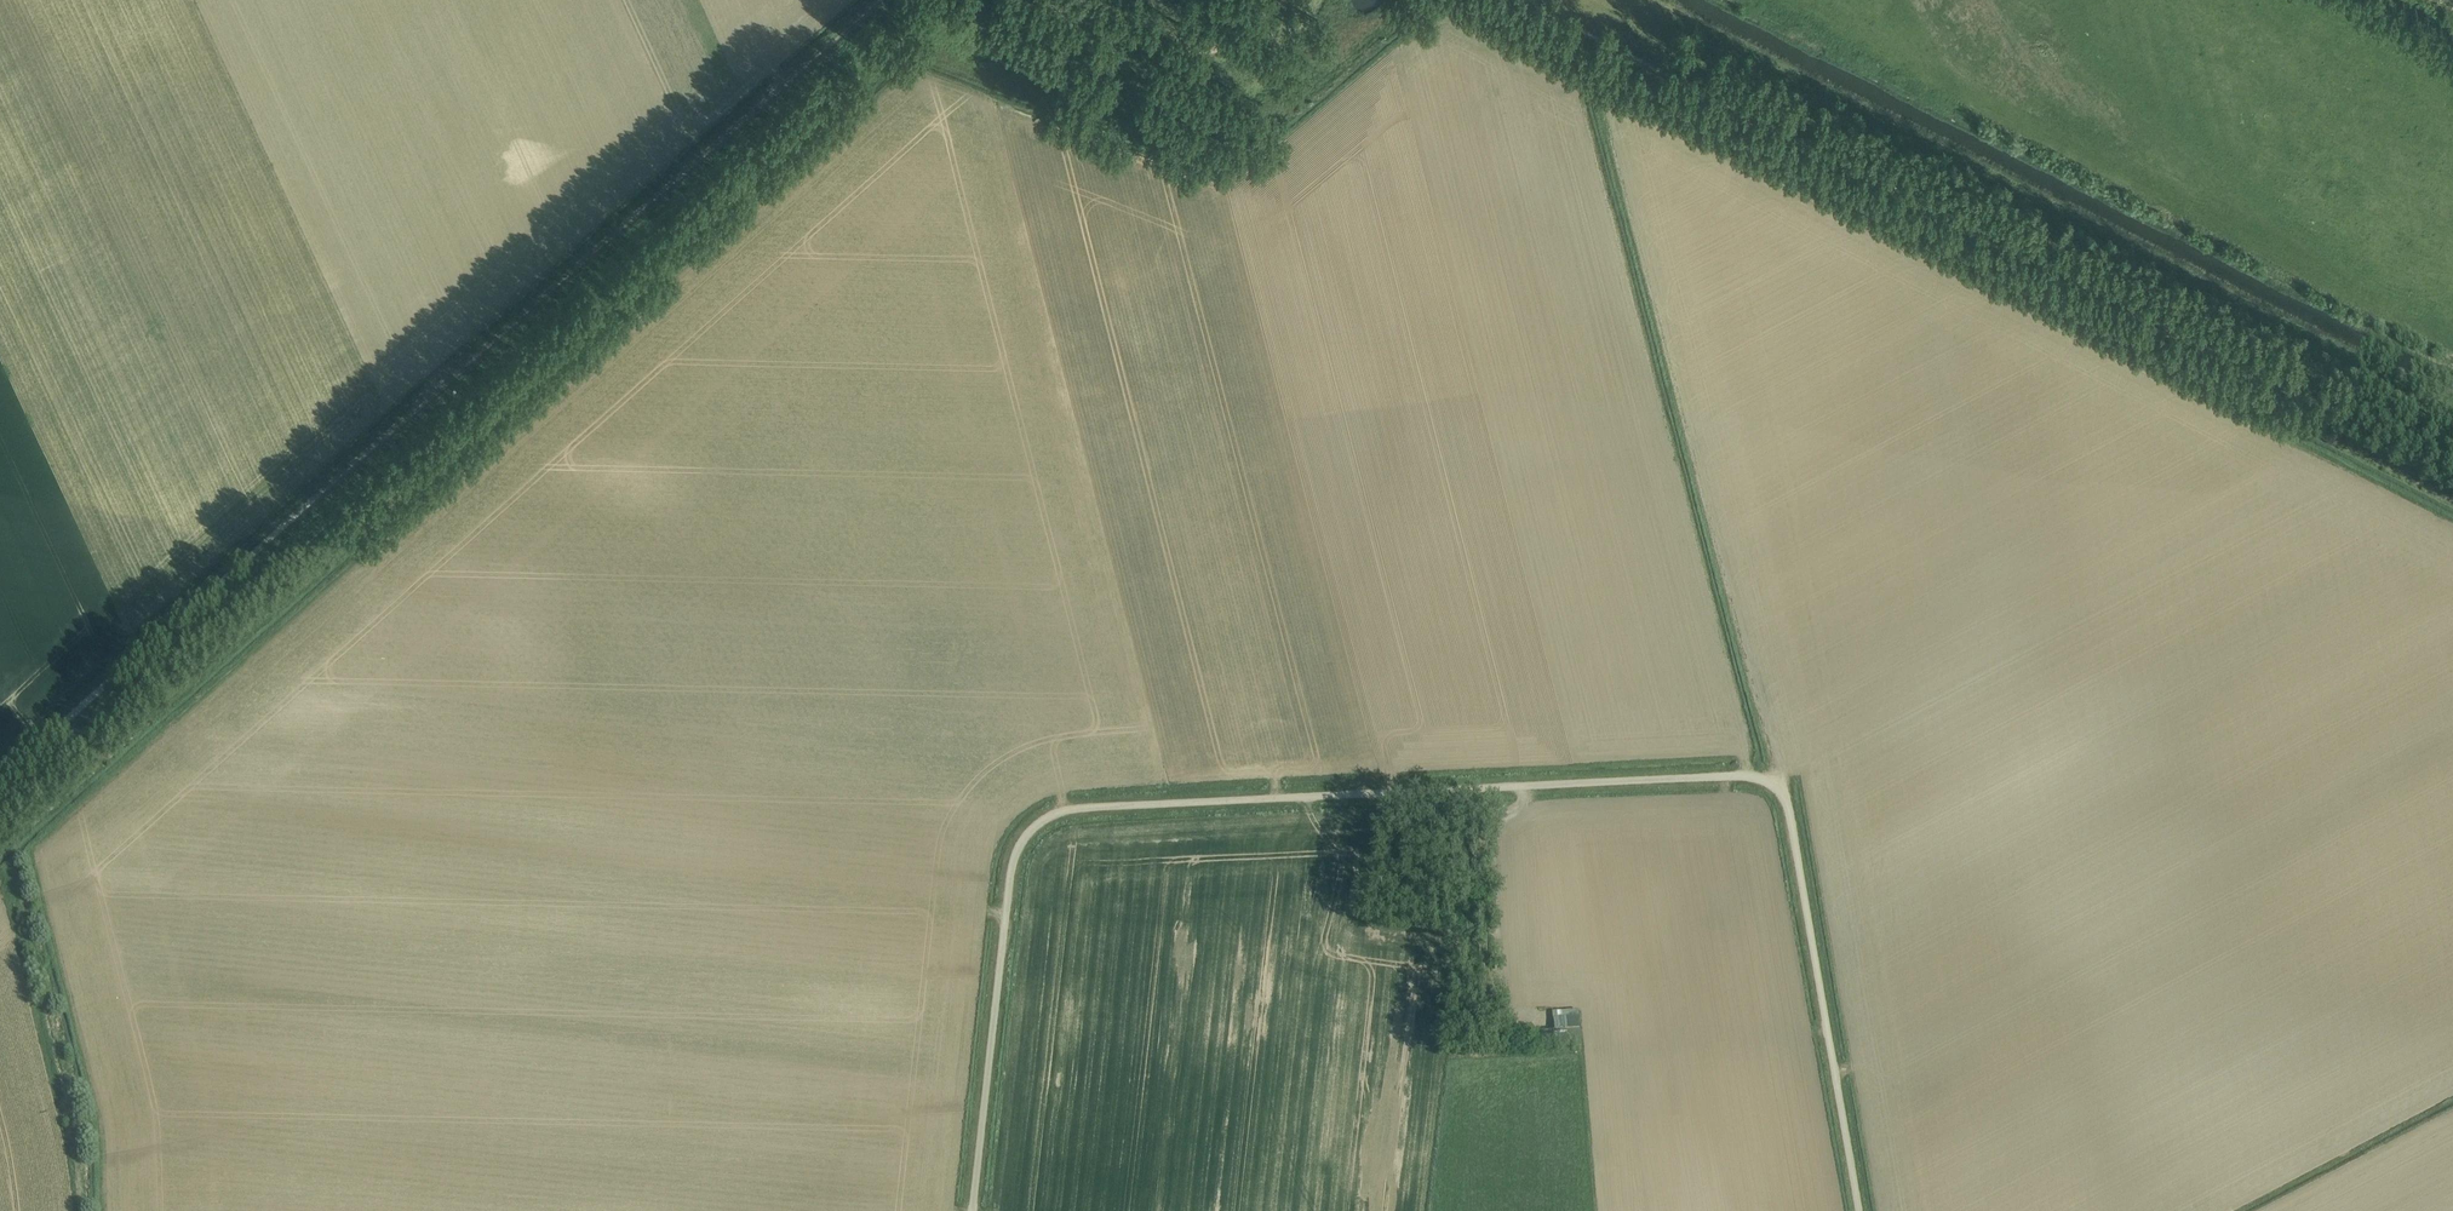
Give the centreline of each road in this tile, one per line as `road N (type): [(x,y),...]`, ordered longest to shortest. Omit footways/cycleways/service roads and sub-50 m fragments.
road 1 (unclassified): [(980,1210),(1023,844),(1039,820),(1070,810),(1753,776),(1775,783)]
road 2 (track): [(272,537),(880,0)]
road 3 (unclassified): [(1859,1210),(1788,802),(1775,783)]
road 4 (unclassified): [(0,779),(272,537)]

